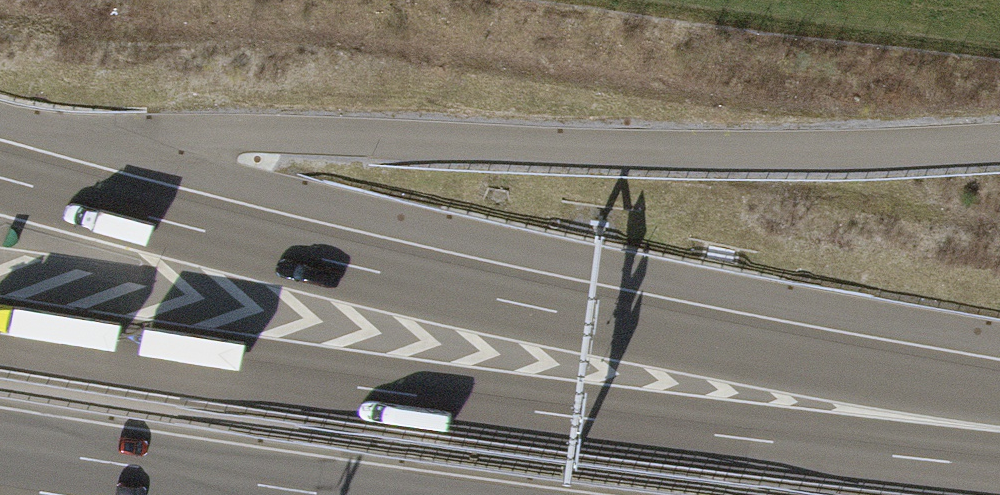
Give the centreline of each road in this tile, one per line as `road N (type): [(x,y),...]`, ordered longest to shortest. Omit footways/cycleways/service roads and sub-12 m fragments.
road 1 (motorway): [(999,403),(521,305),(0,178)]
road 2 (motorway): [(999,465),(562,415),(0,333)]
road 3 (motorway): [(0,466),(184,494)]

